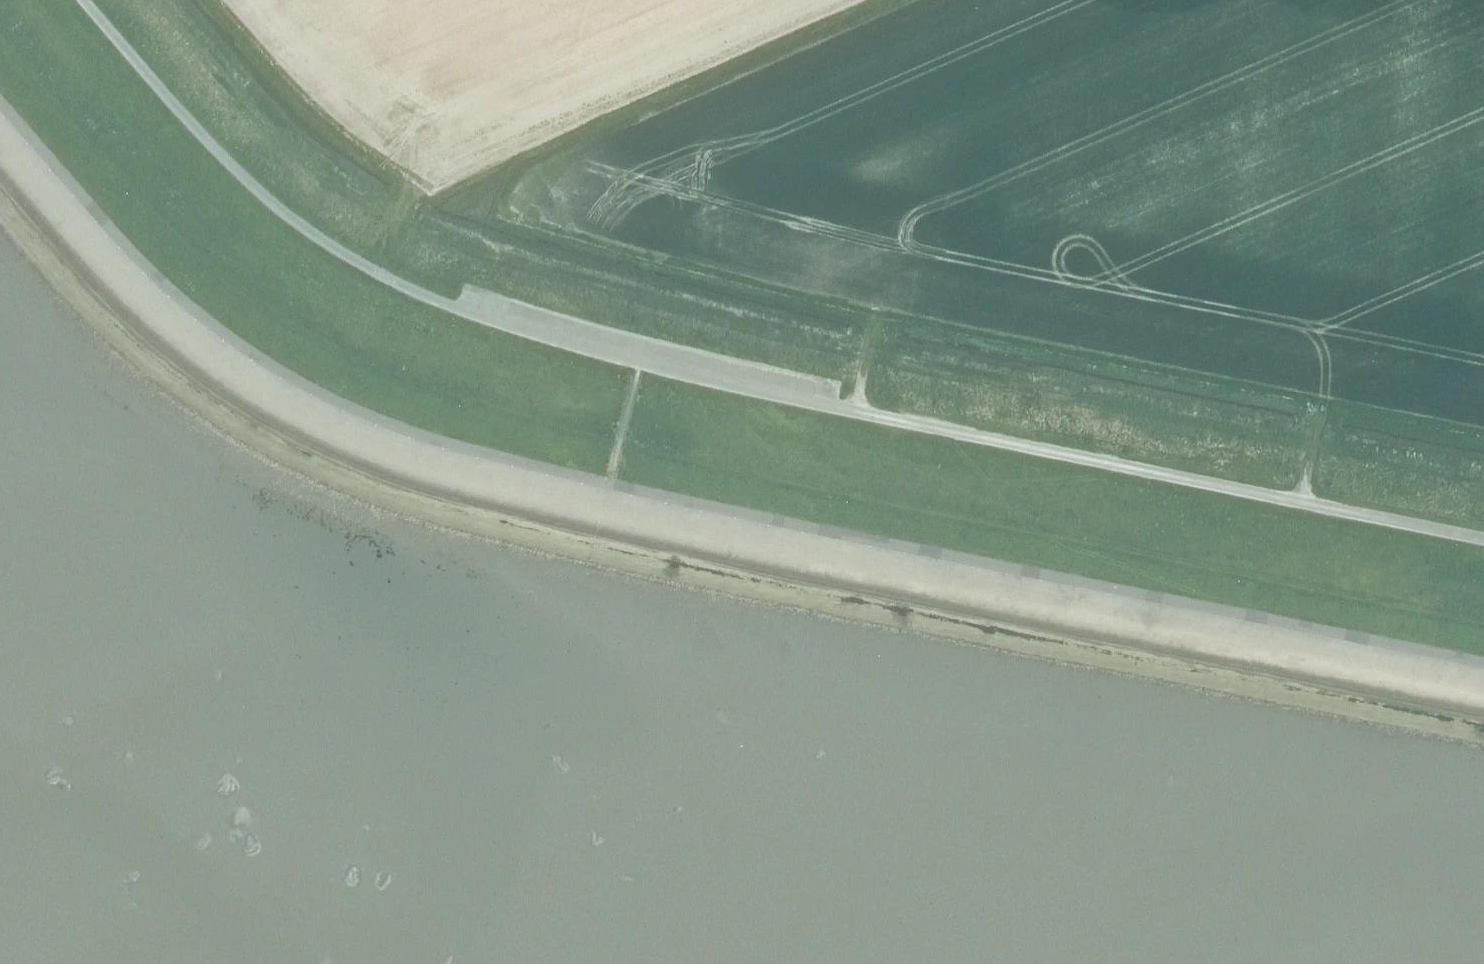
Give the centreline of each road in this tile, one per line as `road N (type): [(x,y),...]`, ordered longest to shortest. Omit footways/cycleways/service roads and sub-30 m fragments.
road 1 (unclassified): [(1483,544),(660,376),(447,310),(344,255),(244,179),(79,0)]

